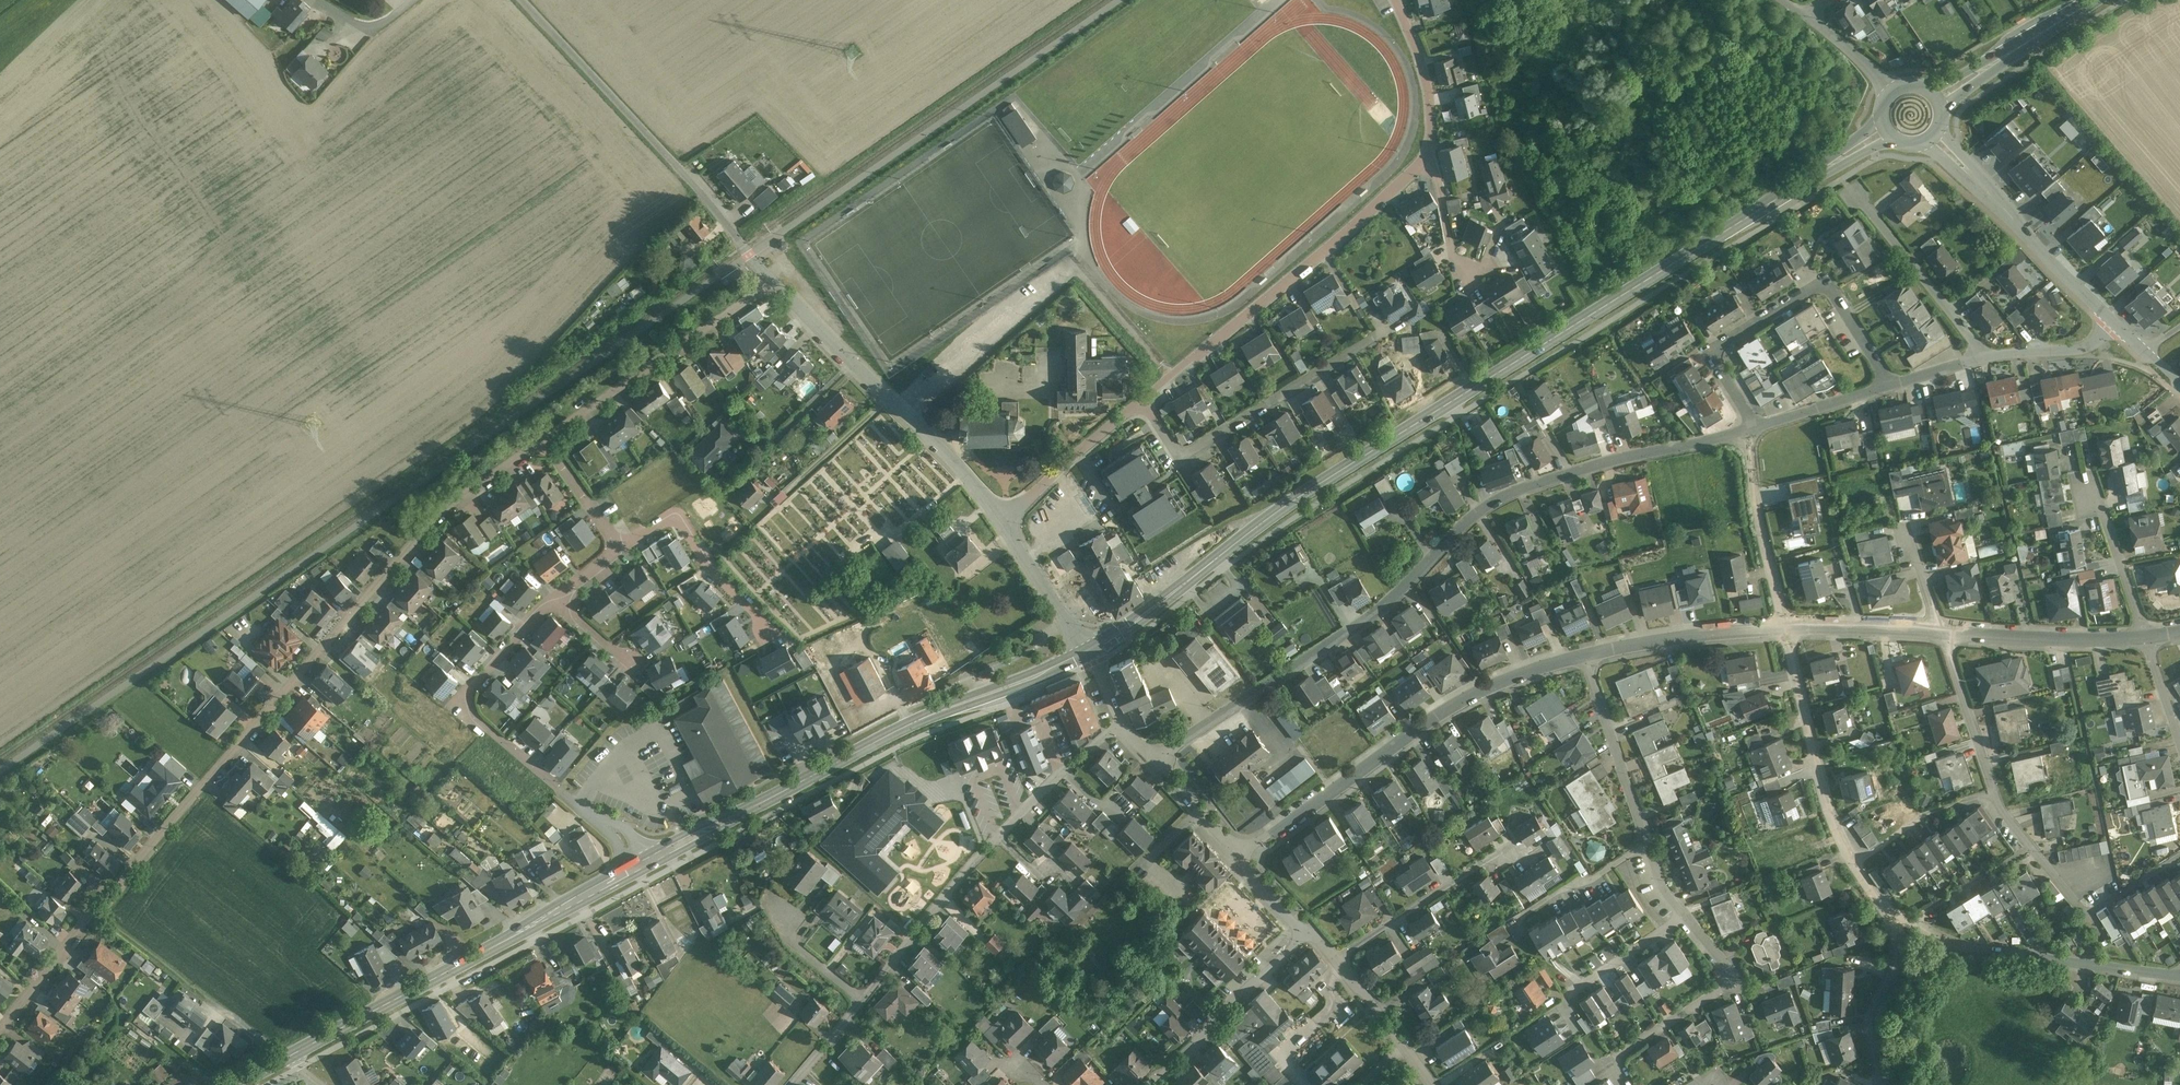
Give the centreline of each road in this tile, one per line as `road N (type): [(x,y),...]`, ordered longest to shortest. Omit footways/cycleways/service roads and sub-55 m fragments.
road 1 (primary): [(1884,129),(1345,468),(1086,654)]
road 2 (residential): [(0,1030),(437,517),(546,442)]
road 3 (residential): [(1746,432),(1556,478),(1483,511),(1412,589),(1151,762)]
road 4 (primary): [(1086,654),(912,723),(647,866)]
road 5 (primary): [(647,866),(286,1058)]
road 6 (residential): [(1587,655),(1487,686),(1436,714),(1242,855)]
road 7 (residential): [(513,0),(777,283)]
road 8 (residential): [(1143,403),(1327,259),(1432,160)]
road 9 (residential): [(1896,386),(1824,284),(1713,353),(1755,430)]
road 10 (residential): [(777,283),(999,516)]
road 11 (residential): [(1143,403),(1181,461),(1382,338)]
road 12 (residential): [(1932,138),(2143,348)]
road 13 (residential): [(546,442),(777,283)]
road 14 (residential): [(562,790),(470,713),(467,694),(553,597)]
road 15 (residential): [(1785,629),(1824,799),(1855,864)]
road 16 (residential): [(1686,916),(1734,980),(1611,1059)]
road 17 (residential): [(1156,1081),(1311,929)]
road 18 (residential): [(864,1000),(998,837)]
road 19 (residential): [(1337,958),(1511,841)]
road 20 (residential): [(2147,636),(1942,629)]
road 21 (residential): [(1982,354),(1857,192)]
road 22 (residential): [(618,547),(675,524),(767,630)]
road 23 (residential): [(1746,432),(1785,629)]
road 24 (residential): [(1785,629),(1587,655)]
road 25 (residential): [(1587,655),(1649,844)]
road 26 (primary): [(2094,0),(1938,97)]
road 27 (residential): [(999,516),(1143,403)]
road 28 (residential): [(1994,789),(1942,629)]
road 29 (residential): [(1432,160),(1430,72),(1398,0)]
road 30 (residential): [(999,516),(1086,654)]
road 31 (residential): [(2143,348),(1982,354)]
road 32 (residential): [(1994,789),(1921,817),(1855,864)]
road 33 (residential): [(1942,629),(1785,629)]
road 34 (residential): [(1649,844),(1514,922)]
road 35 (residential): [(2147,636),(2092,491)]
road 36 (track): [(95,914),(218,1008)]
road 37 (residential): [(2179,972),(2032,956)]
road 38 (residential): [(1896,386),(1755,430)]
road 39 (residential): [(2030,847),(1914,918)]
road 40 (residential): [(864,1000),(798,946),(774,903)]
road 41 (residential): [(1686,916),(1574,990)]
road 42 (residential): [(1151,762),(1242,855)]
road 43 (residential): [(1432,160),(1463,285)]
road 44 (residential): [(618,547),(546,442)]

